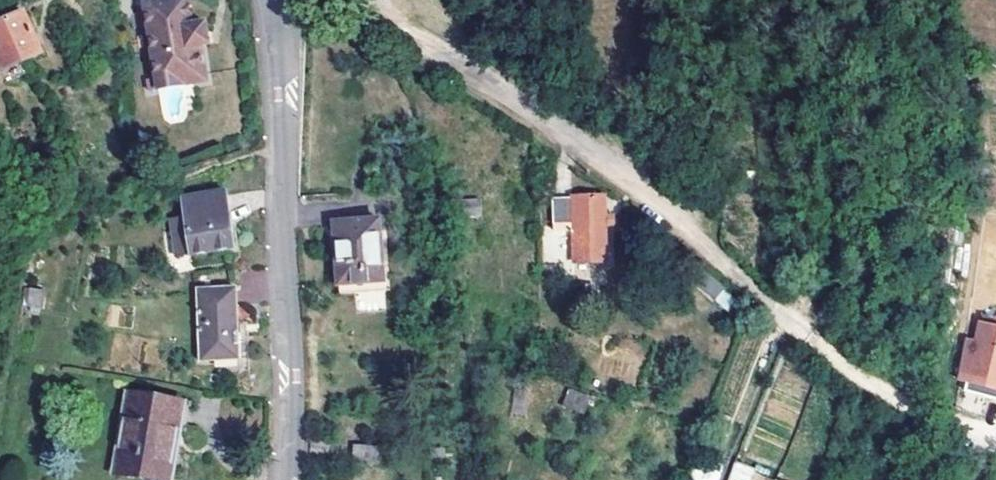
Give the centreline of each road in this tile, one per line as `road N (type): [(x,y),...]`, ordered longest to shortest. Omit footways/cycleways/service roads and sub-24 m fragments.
road 1 (tertiary): [(292,479),(278,0)]

